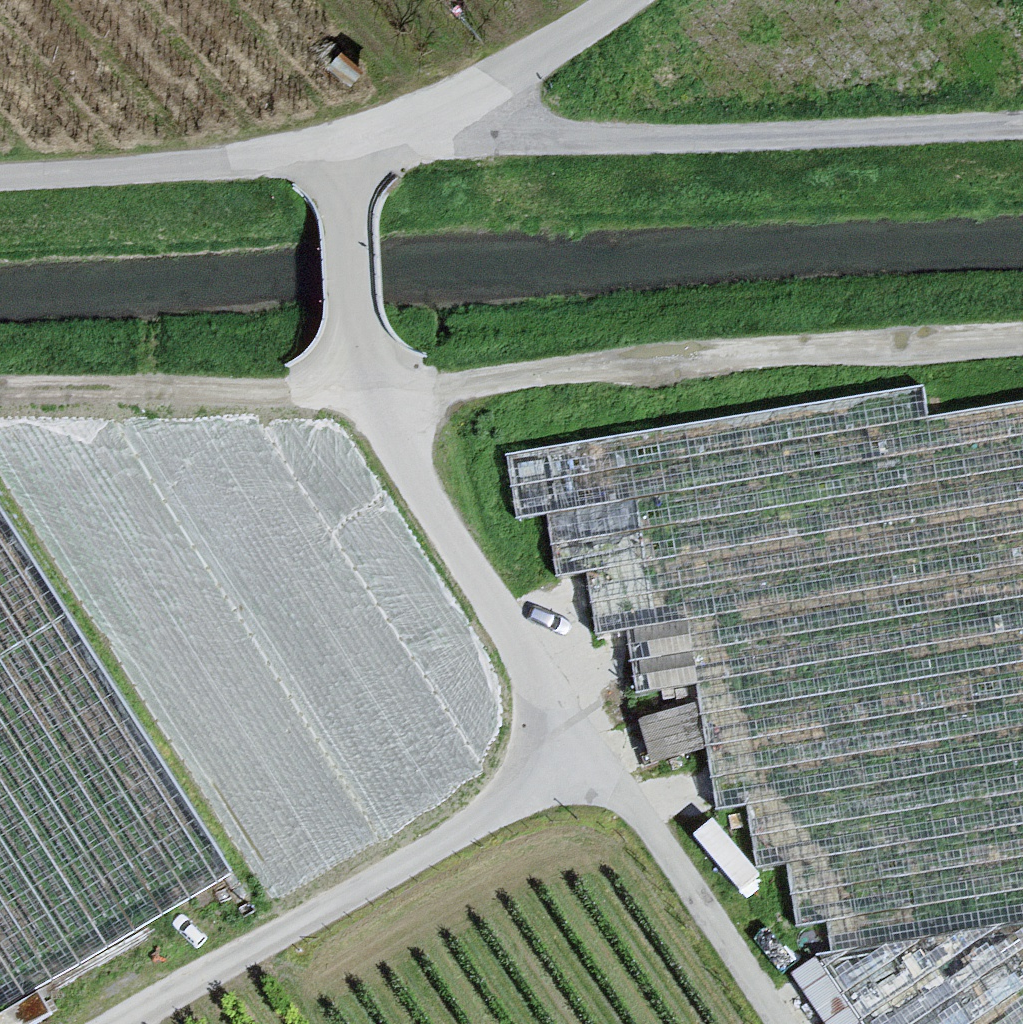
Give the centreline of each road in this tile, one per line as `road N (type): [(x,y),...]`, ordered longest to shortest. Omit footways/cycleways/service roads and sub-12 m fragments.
road 1 (track): [(0,388),(358,389),(1022,340)]
road 2 (unclassified): [(1022,125),(446,142),(343,153)]
road 3 (unclassified): [(343,153),(358,389),(591,754)]
road 4 (unclassified): [(591,754),(130,1023)]
road 5 (unclassified): [(0,178),(343,153)]
road 6 (unclassified): [(591,754),(784,1023)]
road 7 (unclassified): [(627,0),(531,60),(343,153)]

